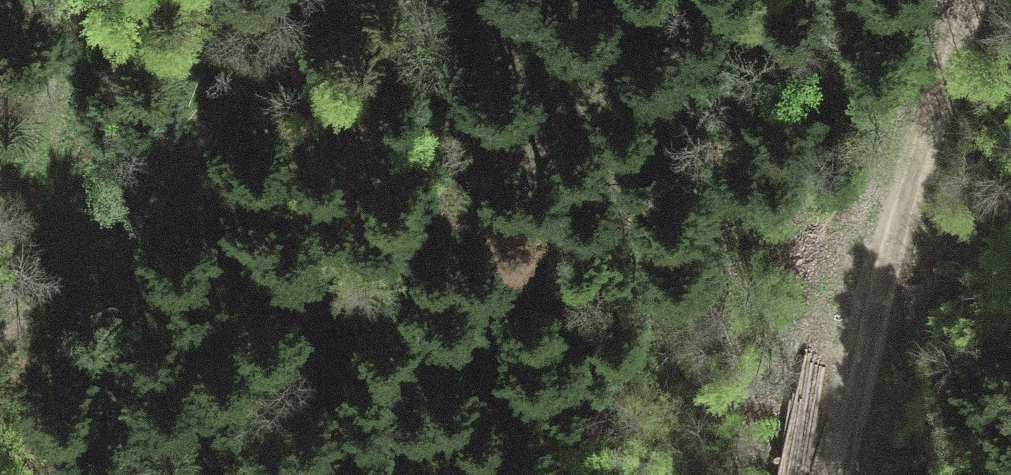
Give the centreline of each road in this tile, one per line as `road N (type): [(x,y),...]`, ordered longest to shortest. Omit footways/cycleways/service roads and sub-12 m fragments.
road 1 (track): [(827,474),(960,0)]
road 2 (track): [(44,160),(59,206),(87,230),(121,222),(160,188),(312,0)]
road 3 (track): [(876,283),(1010,181)]
road 4 (track): [(92,0),(44,160)]

